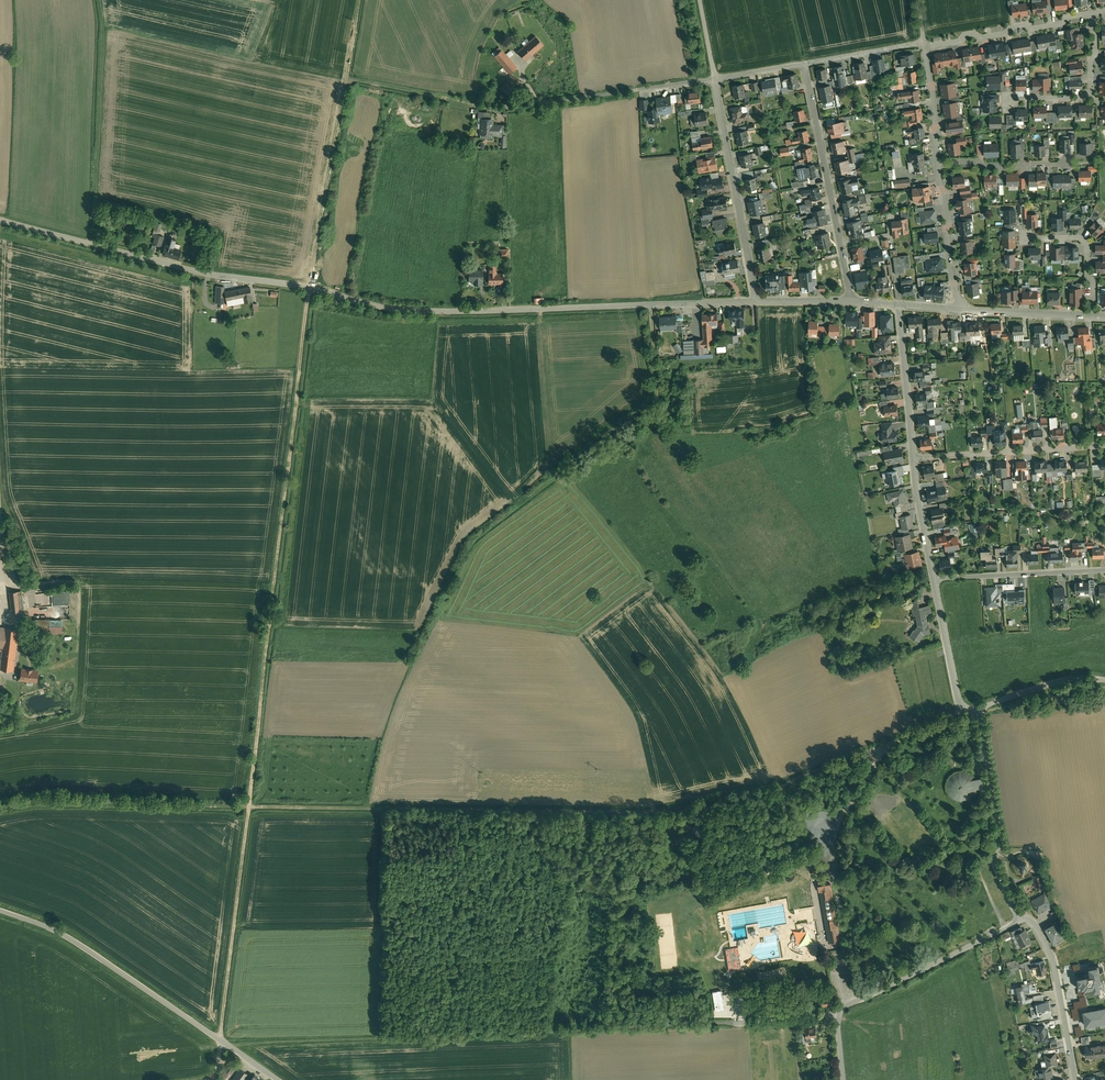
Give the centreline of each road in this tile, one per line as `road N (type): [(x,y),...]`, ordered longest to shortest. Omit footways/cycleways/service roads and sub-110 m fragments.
road 1 (track): [(360,0),(310,289),(222,1042)]
road 2 (track): [(0,807),(35,798),(586,810),(722,803),(786,784)]
road 3 (unclassified): [(0,216),(199,272),(382,307),(651,305)]
road 4 (track): [(571,1032),(242,1045),(235,1052)]
road 5 (unclassified): [(843,1079),(838,1021),(845,1007),(1030,916)]
road 6 (track): [(571,1032),(841,1013)]
road 7 (unclassified): [(0,911),(75,942),(222,1042)]
road 8 (residential): [(476,105),(505,110),(715,78)]
road 9 (residential): [(805,64),(852,301)]
road 10 (residential): [(757,302),(715,78)]
road 11 (residential): [(1030,916),(1000,837),(979,712)]
road 12 (residential): [(913,458),(1104,448)]
road 13 (residential): [(1075,1079),(1052,955),(1030,916)]
road 14 (residential): [(924,43),(1092,15)]
road 15 (residential): [(1104,571),(934,580)]
road 16 (residential): [(1008,100),(1091,96),(1092,15)]
road 17 (residential): [(913,458),(899,305)]
road 18 (residential): [(979,712),(964,713),(957,695),(934,580)]
road 19 (residential): [(940,166),(963,310)]
road 20 (track): [(850,1002),(833,863)]
road 21 (residential): [(1025,239),(1079,238),(1088,245),(1093,316)]
road 22 (track): [(345,77),(476,105)]
road 23 (residential): [(1104,681),(1063,681),(979,712)]
road 24 (residential): [(963,310),(1093,316)]
road 25 (residential): [(1070,166),(940,166)]
road 26 (residential): [(924,43),(940,166)]
road 27 (residential): [(934,580),(913,458)]
road 28 (residential): [(805,64),(924,43)]

